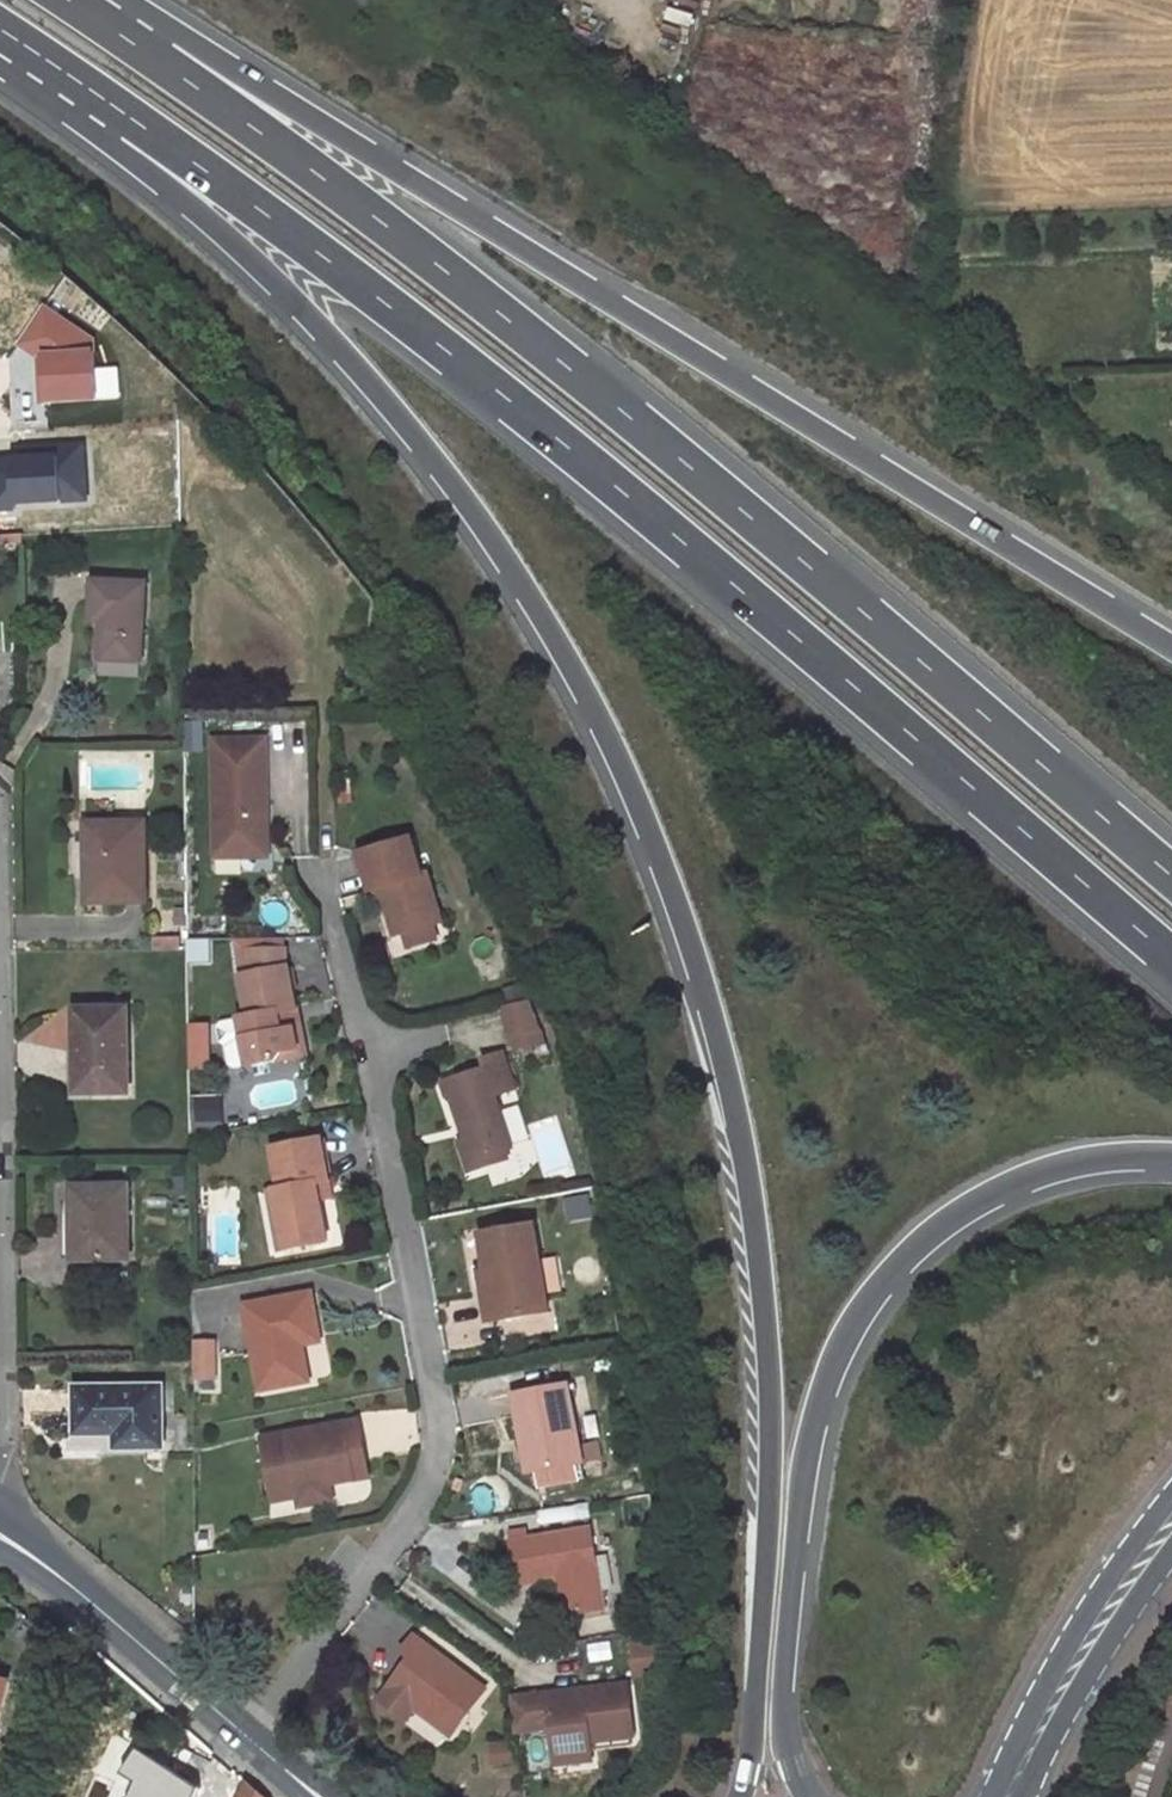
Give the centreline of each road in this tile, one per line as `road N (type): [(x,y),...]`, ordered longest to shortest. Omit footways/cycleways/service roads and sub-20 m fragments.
road 1 (trunk): [(131,118),(144,170),(321,327),(601,704),(712,990),(773,1360),(741,1796)]
road 2 (trunk): [(131,118),(521,410),(1171,958)]
road 3 (trunk): [(1171,878),(585,380),(156,56)]
road 4 (trunk): [(1171,644),(217,56),(156,56)]
road 5 (residential): [(247,1736),(414,1514),(440,1448),(323,867)]
road 6 (trunk): [(810,1796),(784,1724),(782,1689),(799,1495),(842,1342),(890,1268),(1012,1181),(1093,1158),(1171,1155)]
road 7 (secondary): [(1171,1526),(1050,1706),(1005,1796)]
road 8 (tertiary): [(0,1538),(247,1736)]
road 9 (trunk): [(0,29),(131,118)]

